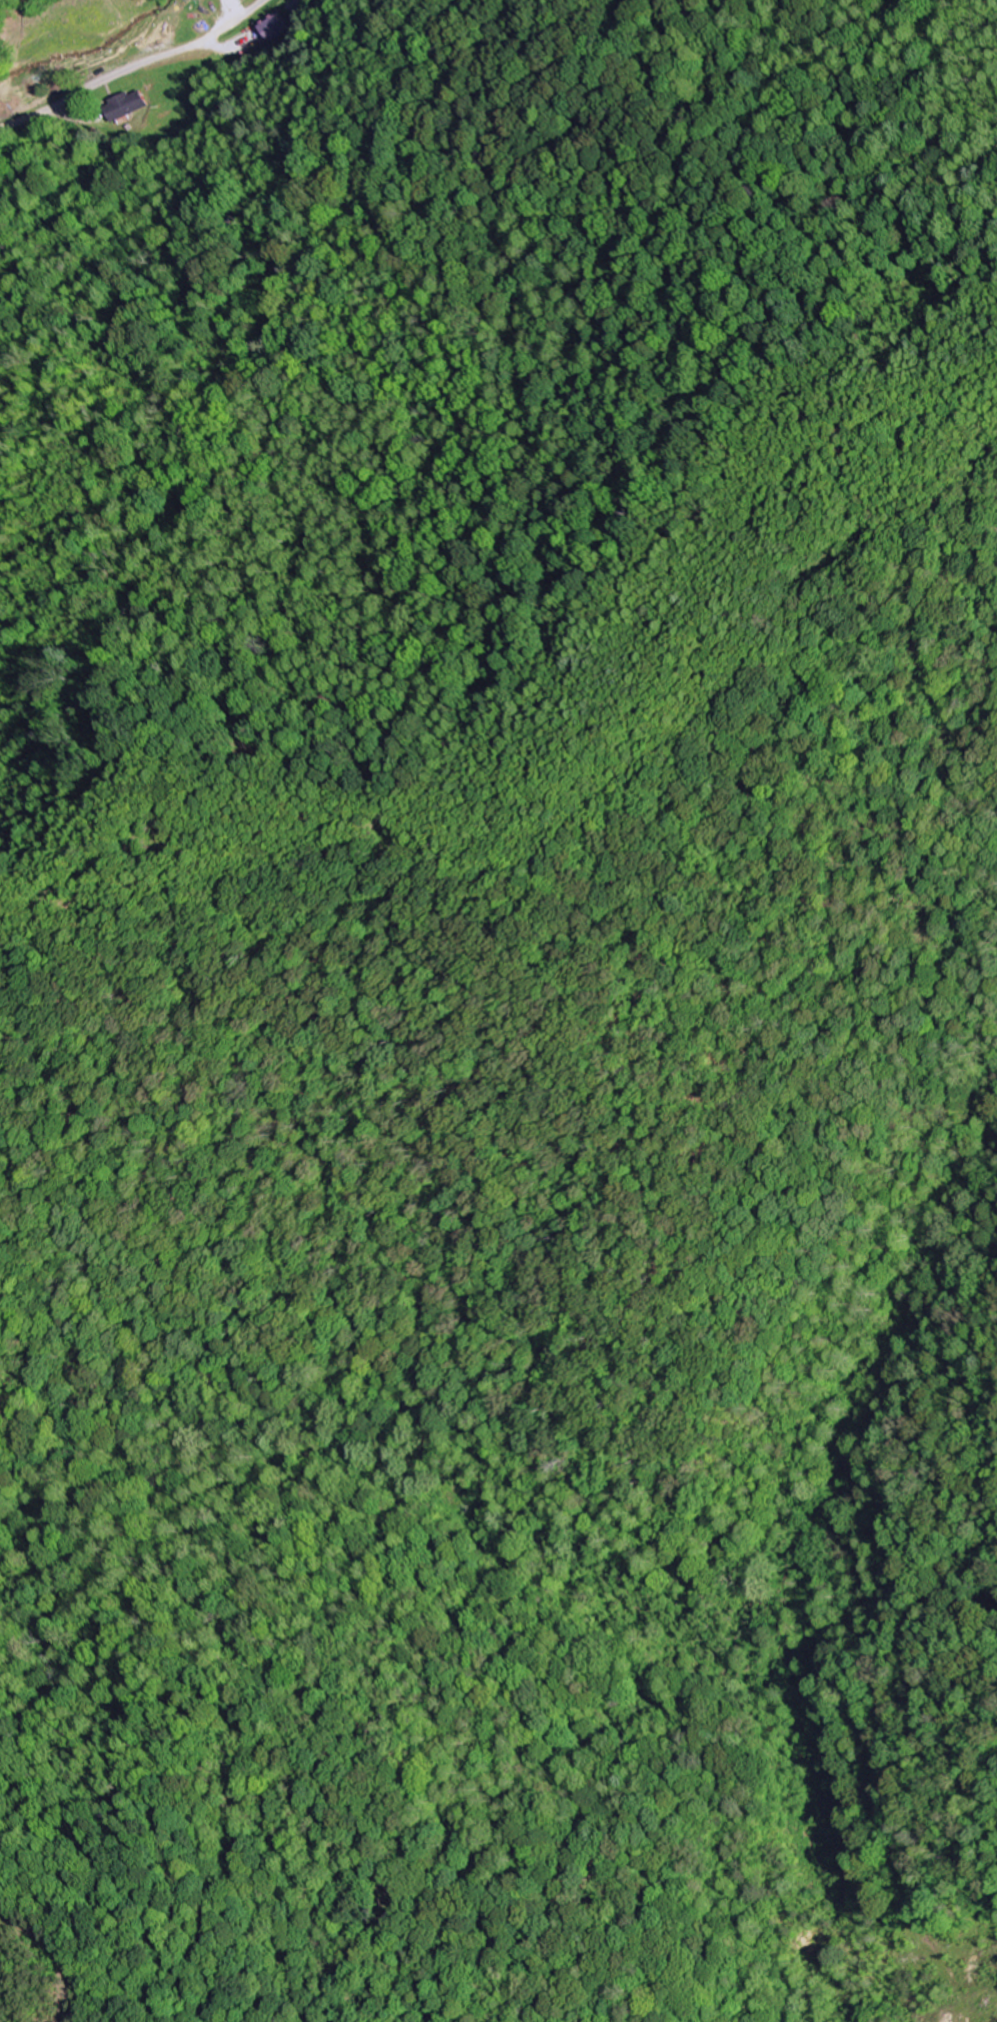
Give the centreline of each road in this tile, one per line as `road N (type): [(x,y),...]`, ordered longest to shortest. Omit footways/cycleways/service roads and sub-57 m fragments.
road 1 (residential): [(0,126),(199,38),(258,0)]

